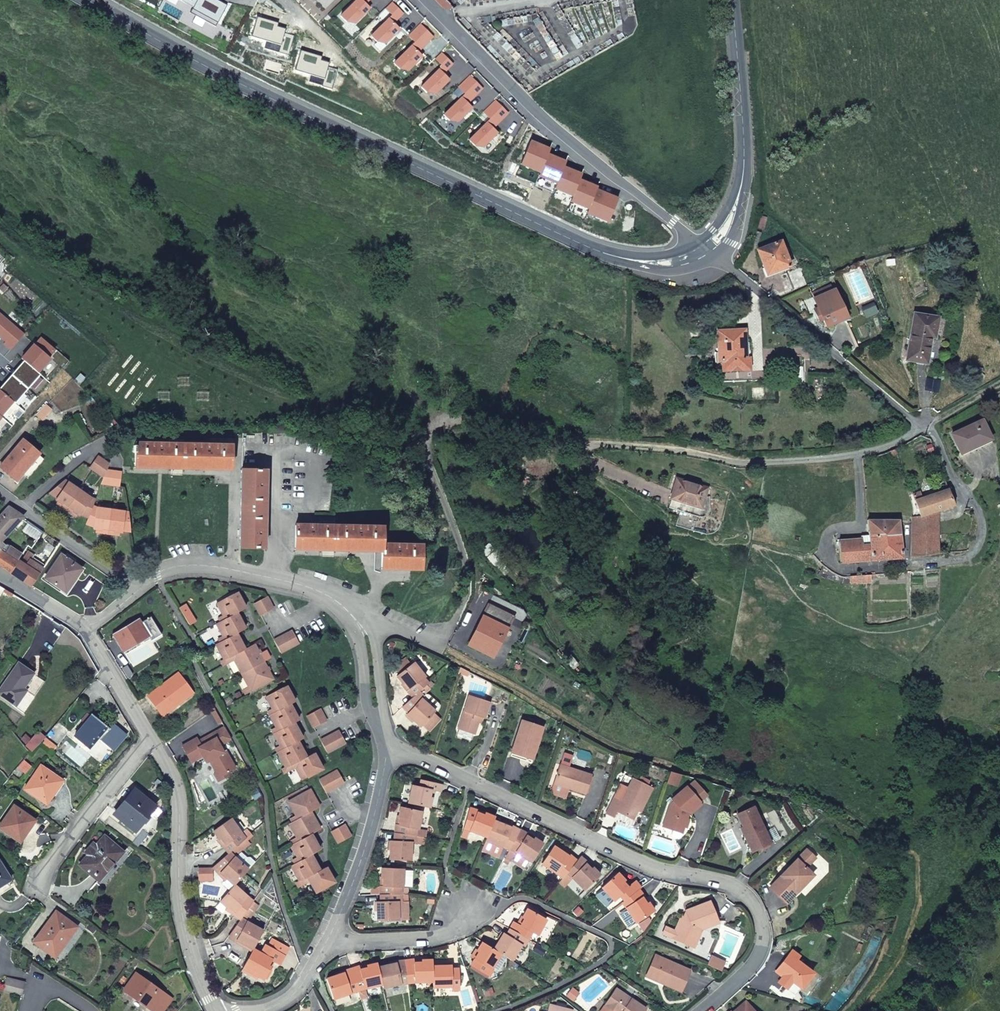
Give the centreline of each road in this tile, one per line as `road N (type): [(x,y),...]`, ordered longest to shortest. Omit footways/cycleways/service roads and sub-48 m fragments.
road 1 (secondary): [(705,245),(650,261),(587,248),(211,69),(89,0)]
road 2 (residential): [(702,1010),(760,954),(763,929),(749,897),(724,882),(648,865),(386,747)]
road 3 (residential): [(705,245),(530,104),(425,0)]
road 4 (track): [(441,647),(620,750),(726,783)]
road 5 (residential): [(149,736),(176,787),(183,919),(216,1010)]
road 6 (residential): [(925,426),(705,245)]
road 7 (secondary): [(732,0),(742,183),(723,227),(705,245)]
road 8 (residential): [(140,588),(173,567),(216,566),(313,589),(352,615)]
road 9 (residential): [(328,942),(363,856),(386,747)]
road 10 (residential): [(39,882),(149,736)]
road 11 (residential): [(0,491),(140,588)]
road 12 (residential): [(386,747),(367,637),(352,615)]
road 13 (residential): [(83,627),(149,736)]

